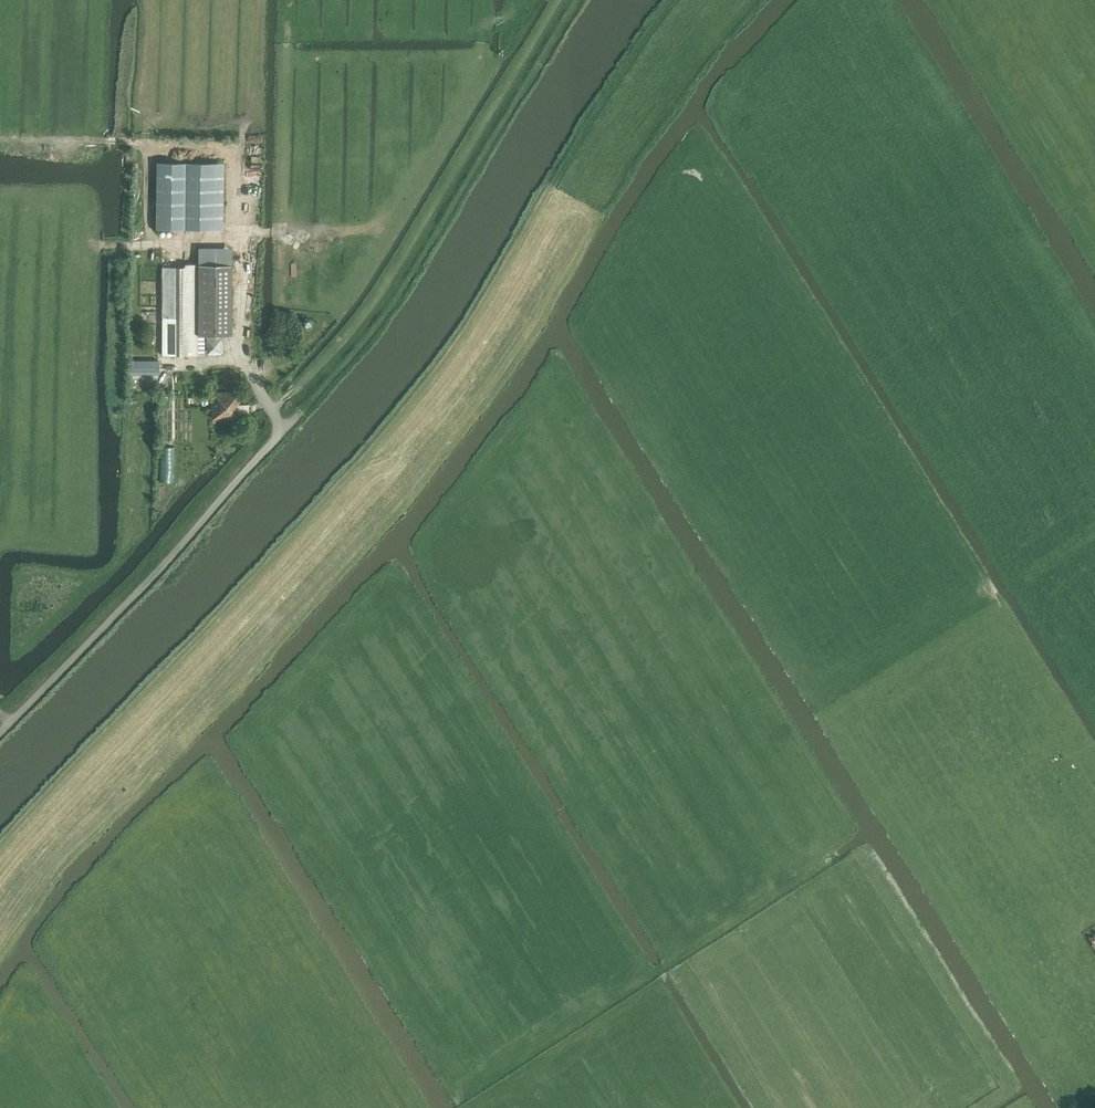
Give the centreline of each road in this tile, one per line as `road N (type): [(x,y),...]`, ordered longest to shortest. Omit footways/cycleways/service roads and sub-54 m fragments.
road 1 (track): [(522,0),(512,17),(482,23),(484,66),(391,220),(97,247)]
road 2 (unclassified): [(0,734),(283,430)]

